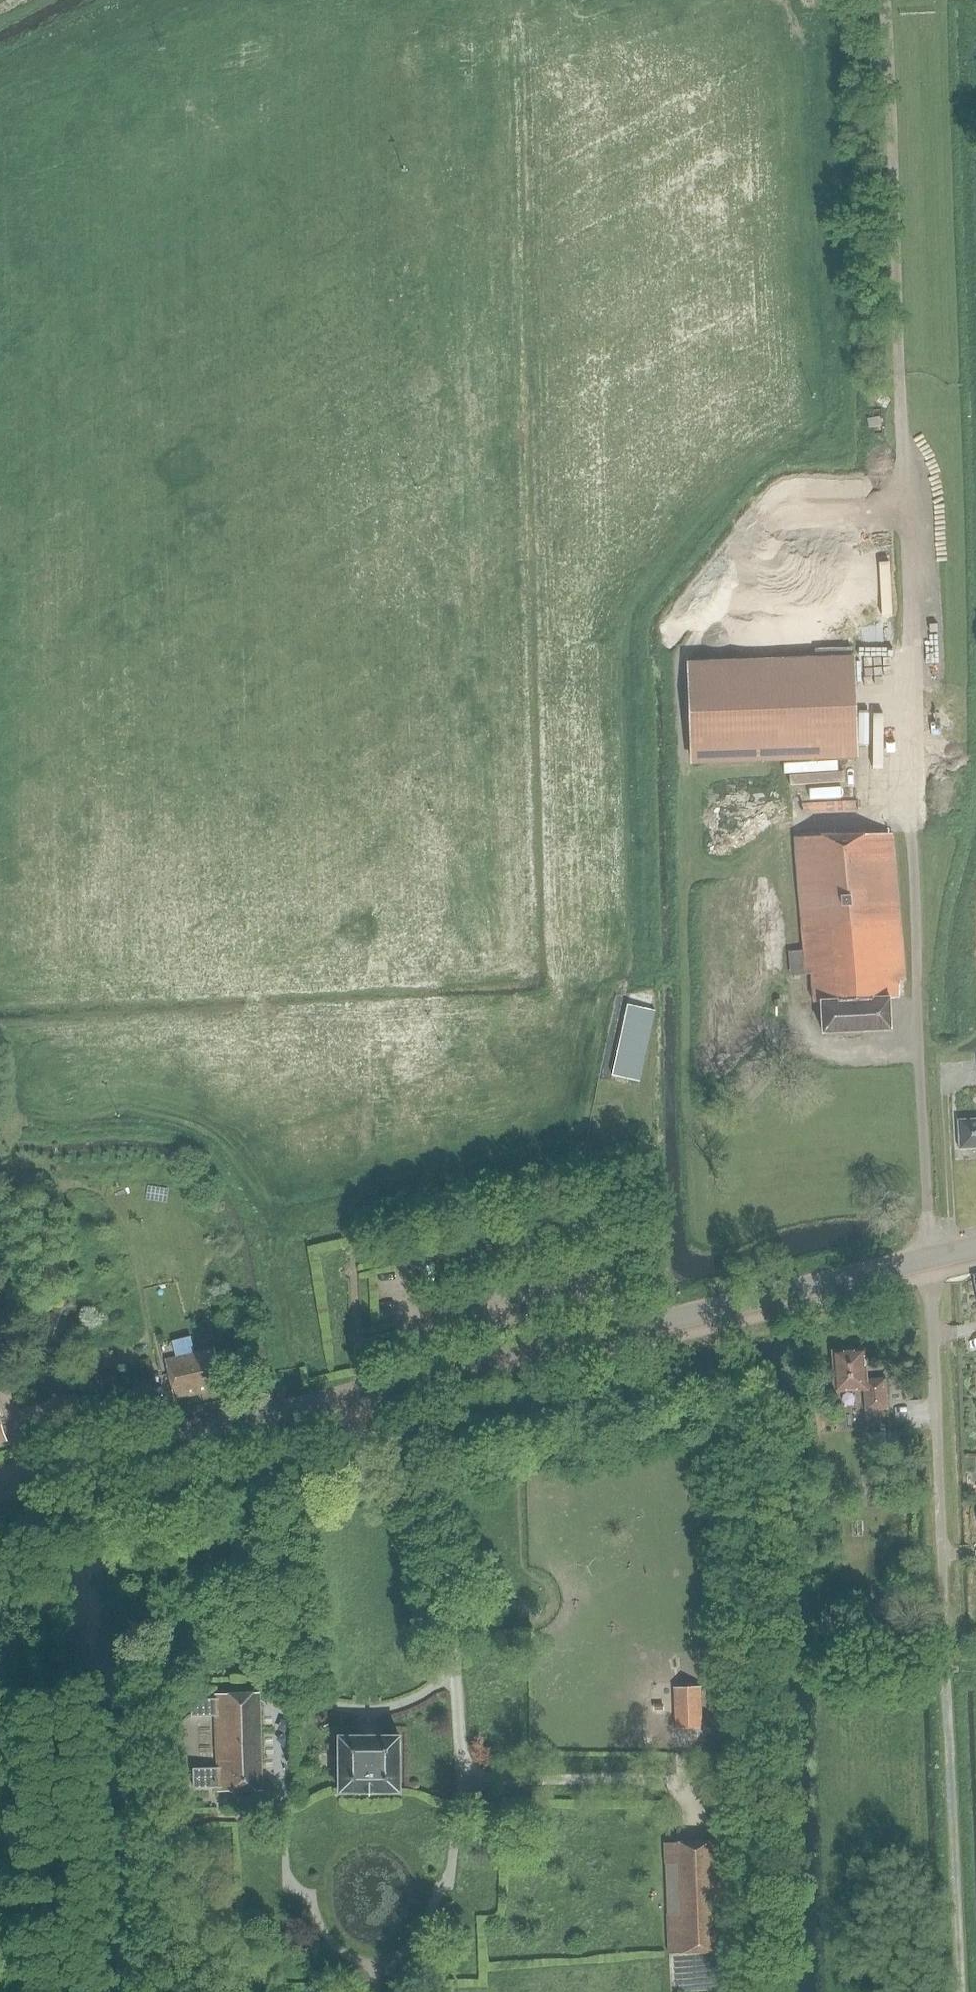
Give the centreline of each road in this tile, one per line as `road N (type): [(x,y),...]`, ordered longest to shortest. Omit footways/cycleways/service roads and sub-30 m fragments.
road 1 (secondary): [(0,1478),(930,1257)]
road 2 (unclassified): [(946,1661),(930,1257)]

